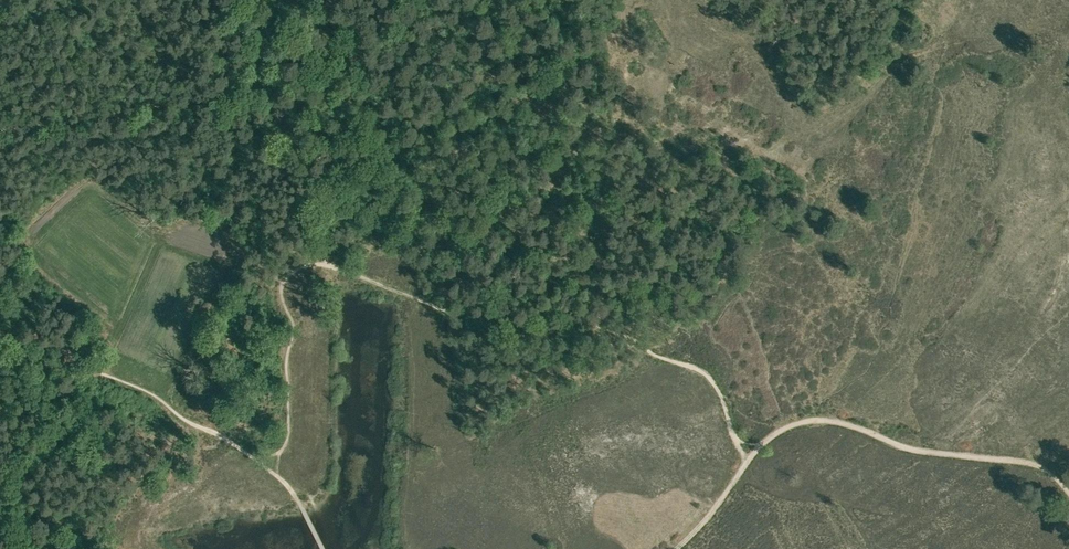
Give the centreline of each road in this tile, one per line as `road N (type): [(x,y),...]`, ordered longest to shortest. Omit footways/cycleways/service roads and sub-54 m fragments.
road 1 (track): [(1068,494),(1034,463),(917,451),(835,420),(784,427),(746,463)]
road 2 (track): [(0,130),(227,89)]
road 3 (track): [(227,89),(332,0)]

